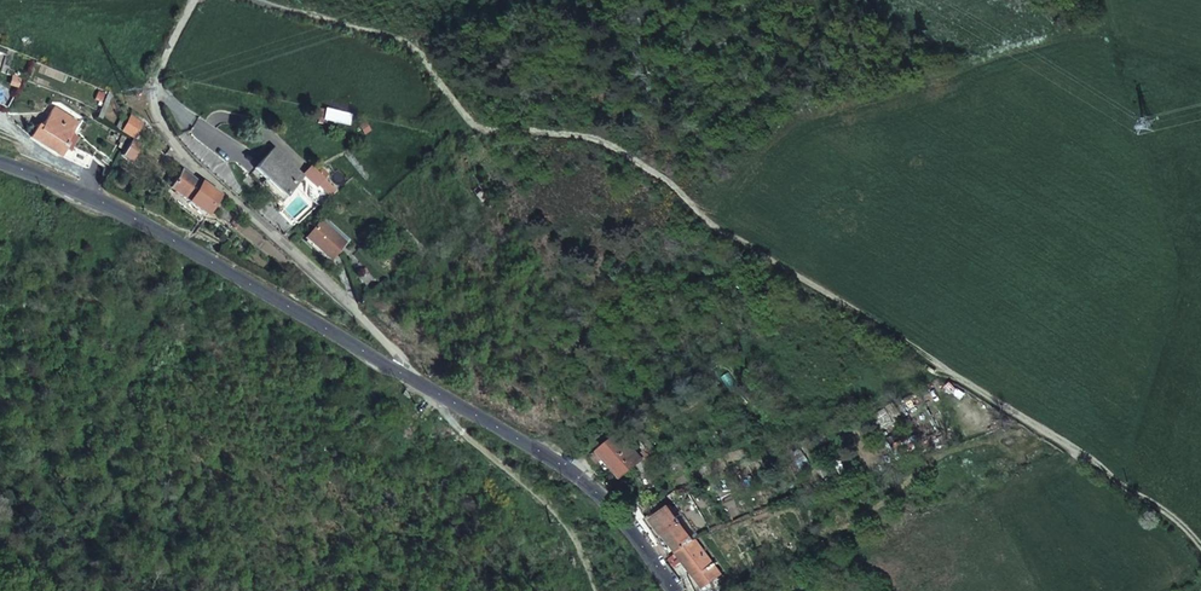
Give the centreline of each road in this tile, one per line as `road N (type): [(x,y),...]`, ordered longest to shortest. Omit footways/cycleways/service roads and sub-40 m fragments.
road 1 (track): [(258,0),(403,39),(480,127),(613,145),(671,182),(727,234),(1072,448),(1175,520),(1200,548)]
road 2 (unclassified): [(193,0),(154,96),(160,122),(177,148),(356,309),(415,380)]
road 3 (tertiary): [(0,162),(134,218),(415,380)]
road 4 (tertiary): [(415,380),(573,472),(675,590)]

